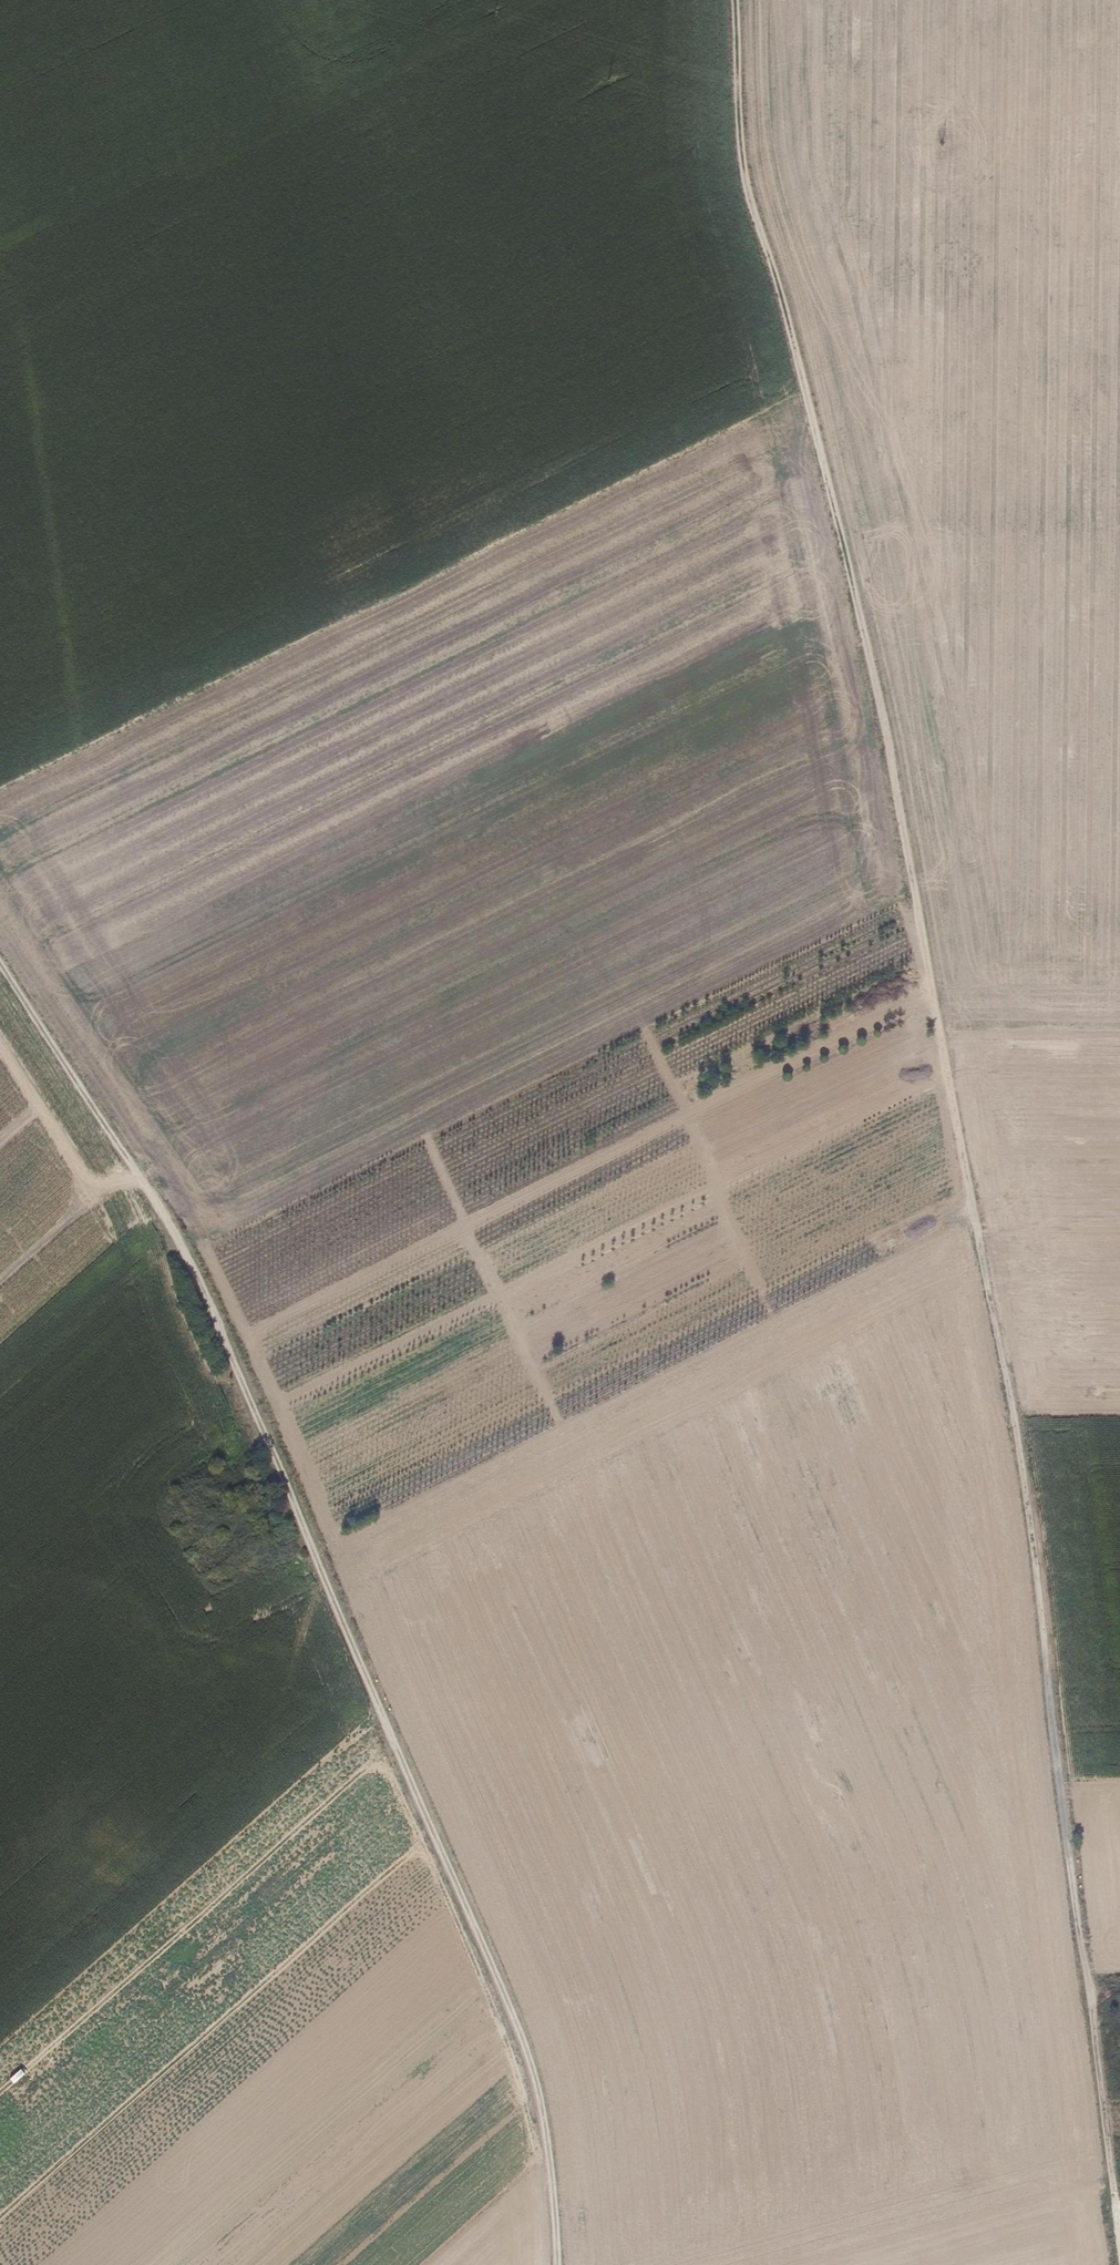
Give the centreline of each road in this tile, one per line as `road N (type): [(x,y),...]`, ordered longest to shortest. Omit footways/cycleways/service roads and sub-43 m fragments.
road 1 (track): [(1119,2167),(1074,1888),(1021,1463),(850,569),(788,320),(755,227),(739,124),(734,0)]
road 2 (track): [(557,2264),(537,2081),(431,1816),(187,1255),(0,960)]

